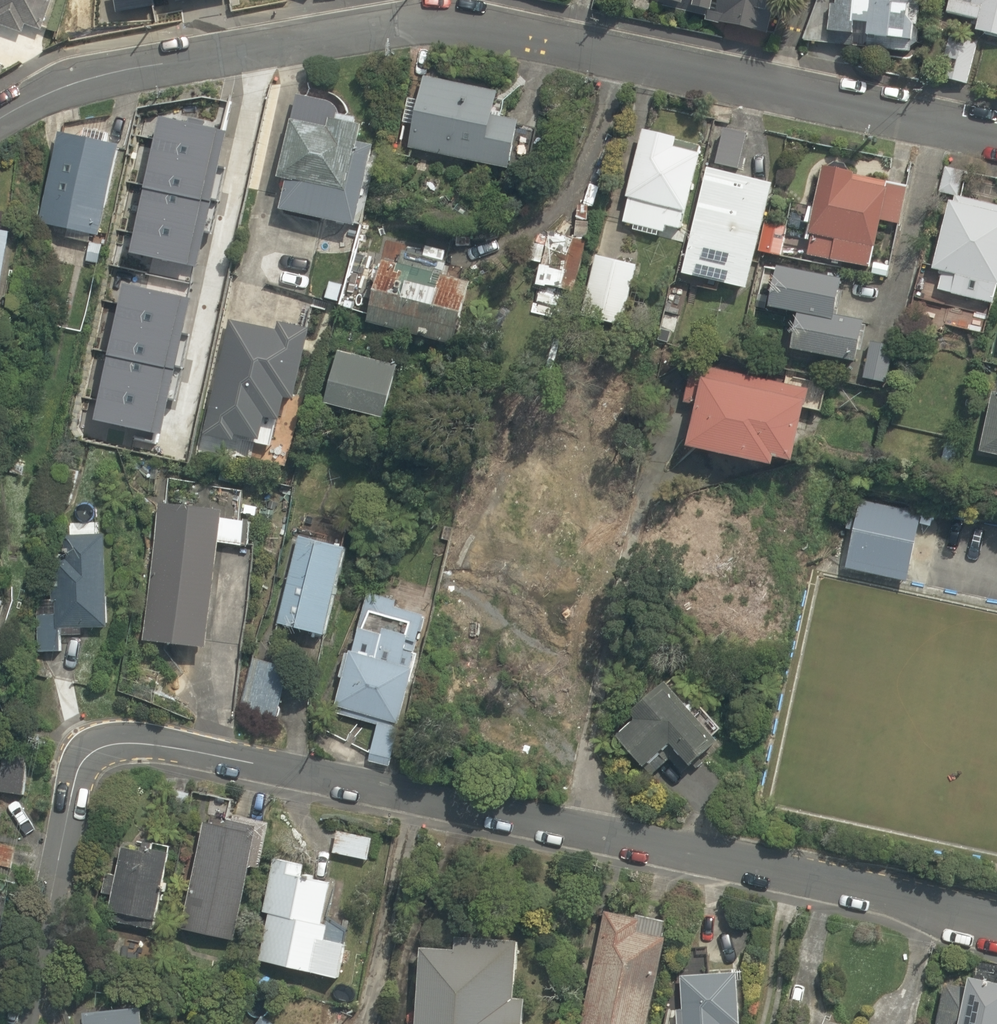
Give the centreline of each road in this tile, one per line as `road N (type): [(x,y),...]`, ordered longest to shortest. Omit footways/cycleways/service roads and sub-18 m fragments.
road 1 (residential): [(26,1023),(75,776),(94,750),(124,743),(996,921)]
road 2 (residential): [(0,118),(110,75),(437,22),(996,137)]

